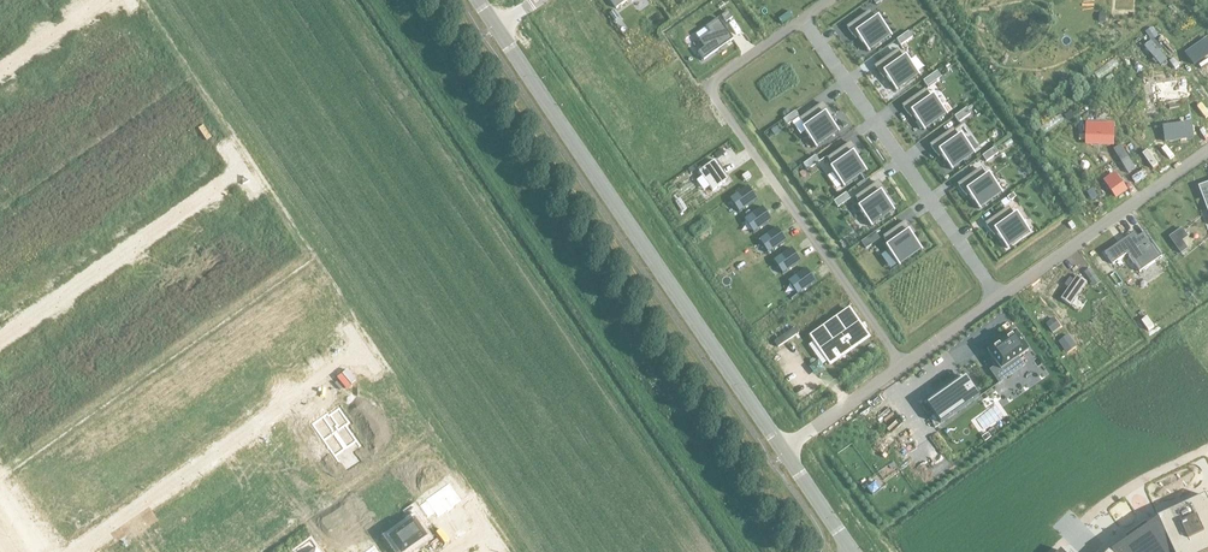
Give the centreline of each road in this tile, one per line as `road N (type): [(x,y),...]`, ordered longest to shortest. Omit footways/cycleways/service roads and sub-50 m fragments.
road 1 (tertiary): [(783,450),(497,27)]
road 2 (residential): [(903,365),(708,85),(803,18)]
road 3 (residential): [(998,296),(803,18)]
road 4 (residential): [(343,360),(71,551)]
road 5 (residential): [(230,179),(0,339)]
road 6 (residential): [(1207,151),(998,296)]
road 7 (residential): [(903,365),(783,450)]

